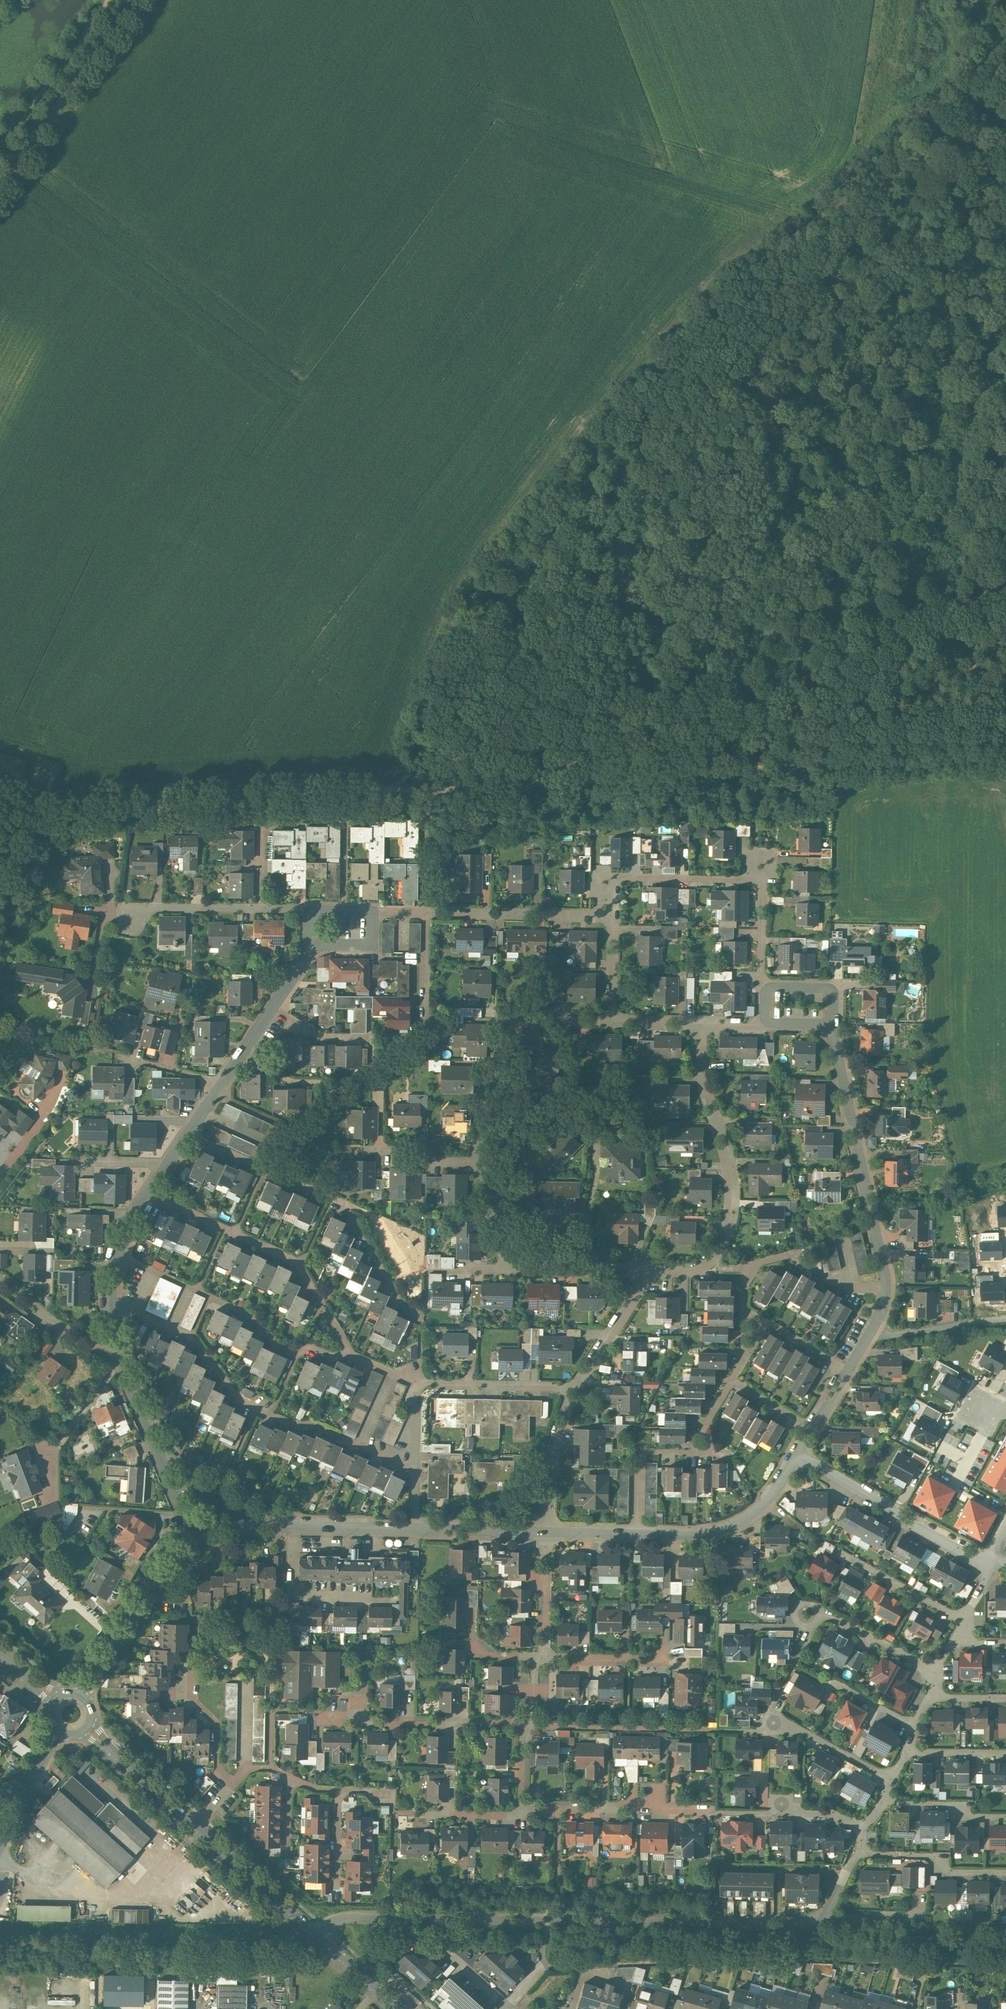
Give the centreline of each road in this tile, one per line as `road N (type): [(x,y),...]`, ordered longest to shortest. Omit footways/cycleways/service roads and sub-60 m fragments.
road 1 (track): [(0,804),(87,813),(1005,754)]
road 2 (track): [(543,781),(557,761),(1005,455)]
road 3 (residential): [(119,1348),(114,1288),(128,1224),(313,946)]
road 4 (residential): [(234,1783),(218,1767),(217,1723),(194,1698),(196,1632),(266,1633),(283,1616),(284,1525)]
road 5 (residential): [(700,1024),(701,1073),(729,1163),(728,1224),(706,1263),(647,1272)]
road 6 (residential): [(548,1917),(797,1924),(825,1915)]
road 7 (residential): [(837,1028),(887,1285)]
road 8 (residential): [(611,1023),(510,1022),(485,1105),(477,1164)]
road 9 (residential): [(318,1935),(345,1919),(548,1917)]
road 10 (residential): [(638,1532),(638,1452),(706,1452),(707,1421),(733,1379)]
road 11 (unclassified): [(0,184),(135,0)]
road 12 (residential): [(994,1564),(797,1457)]
road 13 (residential): [(201,1543),(119,1348)]
road 14 (residential): [(525,1723),(369,1721),(317,1711)]
road 15 (residential): [(744,1316),(745,1267),(792,1254),(848,1290),(887,1285)]
road 16 (residential): [(201,1543),(167,1573),(81,1696)]
road 17 (residential): [(797,1457),(768,1497),(736,1524),(694,1534),(638,1532)]
road 18 (residential): [(313,910),(134,908)]
road 19 (tertiary): [(318,1935),(198,1826)]
road 20 (residential): [(559,1810),(717,1812)]
road 21 (residential): [(573,1390),(419,1383)]
road 22 (residential): [(441,912),(595,915)]
road 23 (residential): [(1005,1872),(948,1872),(931,1857),(861,1851)]
road 24 (residential): [(863,1829),(830,1813),(717,1812)]
road 25 (tertiary): [(198,1826),(86,1727)]
road 26 (residential): [(477,1164),(436,1164),(416,1151),(332,1149)]
road 27 (residential): [(573,1390),(550,1454),(546,1530)]
road 28 (residential): [(841,1553),(966,1620)]
road 29 (residential): [(807,1615),(822,1614),(934,1673)]
road 30 (residential): [(647,1272),(573,1390)]
road 31 (residential): [(0,1281),(92,1345),(119,1348)]
road 32 (residential): [(749,878),(612,877)]
road 33 (residential): [(512,1271),(647,1272)]
road 34 (residential): [(546,1530),(414,1528)]
road 35 (residential): [(60,1730),(0,1847)]
road 36 (residential): [(414,1528),(284,1525)]
road 37 (residential): [(546,1530),(543,1658)]
road 38 (residential): [(774,1722),(888,1776)]
road 39 (residential): [(883,1801),(1005,1818)]
road 40 (residential): [(543,1658),(666,1662)]
road 41 (residential): [(744,1316),(850,1370)]

